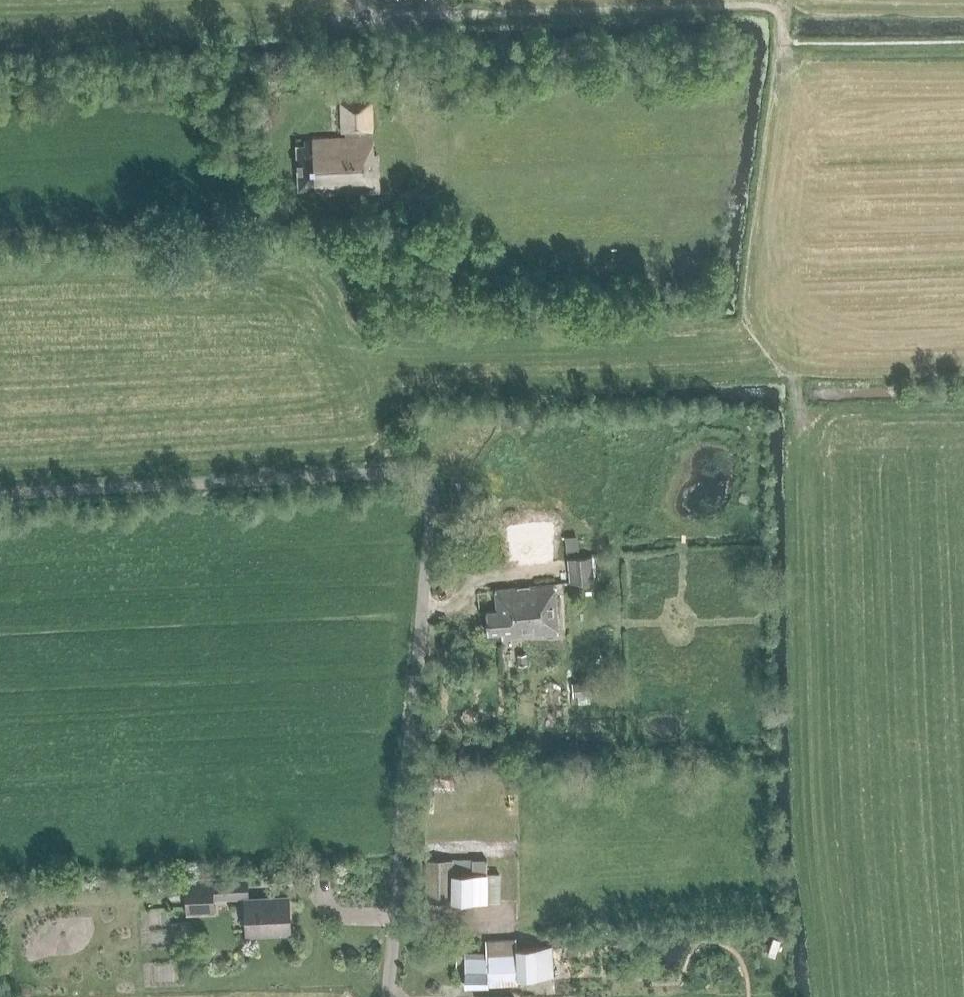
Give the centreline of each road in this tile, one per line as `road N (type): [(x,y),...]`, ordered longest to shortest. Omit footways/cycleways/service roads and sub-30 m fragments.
road 1 (unclassified): [(392,996),(438,505),(430,476),(0,494)]

